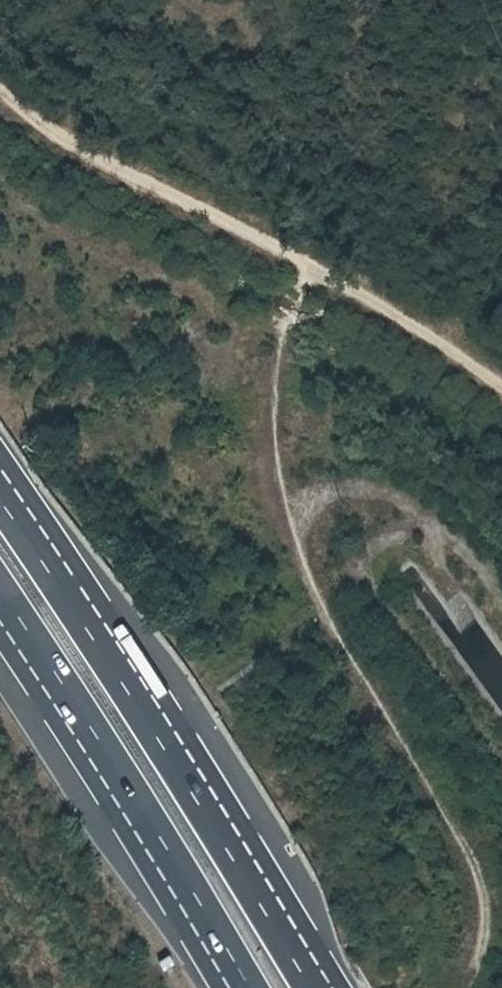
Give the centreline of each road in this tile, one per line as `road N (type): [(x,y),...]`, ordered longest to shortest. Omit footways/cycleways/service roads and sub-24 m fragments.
road 1 (track): [(469,987),(485,947),(487,892),(459,830),(327,610),(283,501),(271,415),(278,337),(309,266)]
road 2 (motorway): [(323,987),(0,482)]
road 3 (track): [(501,392),(336,281),(38,123),(0,89)]
road 4 (motorway): [(0,607),(239,987)]

